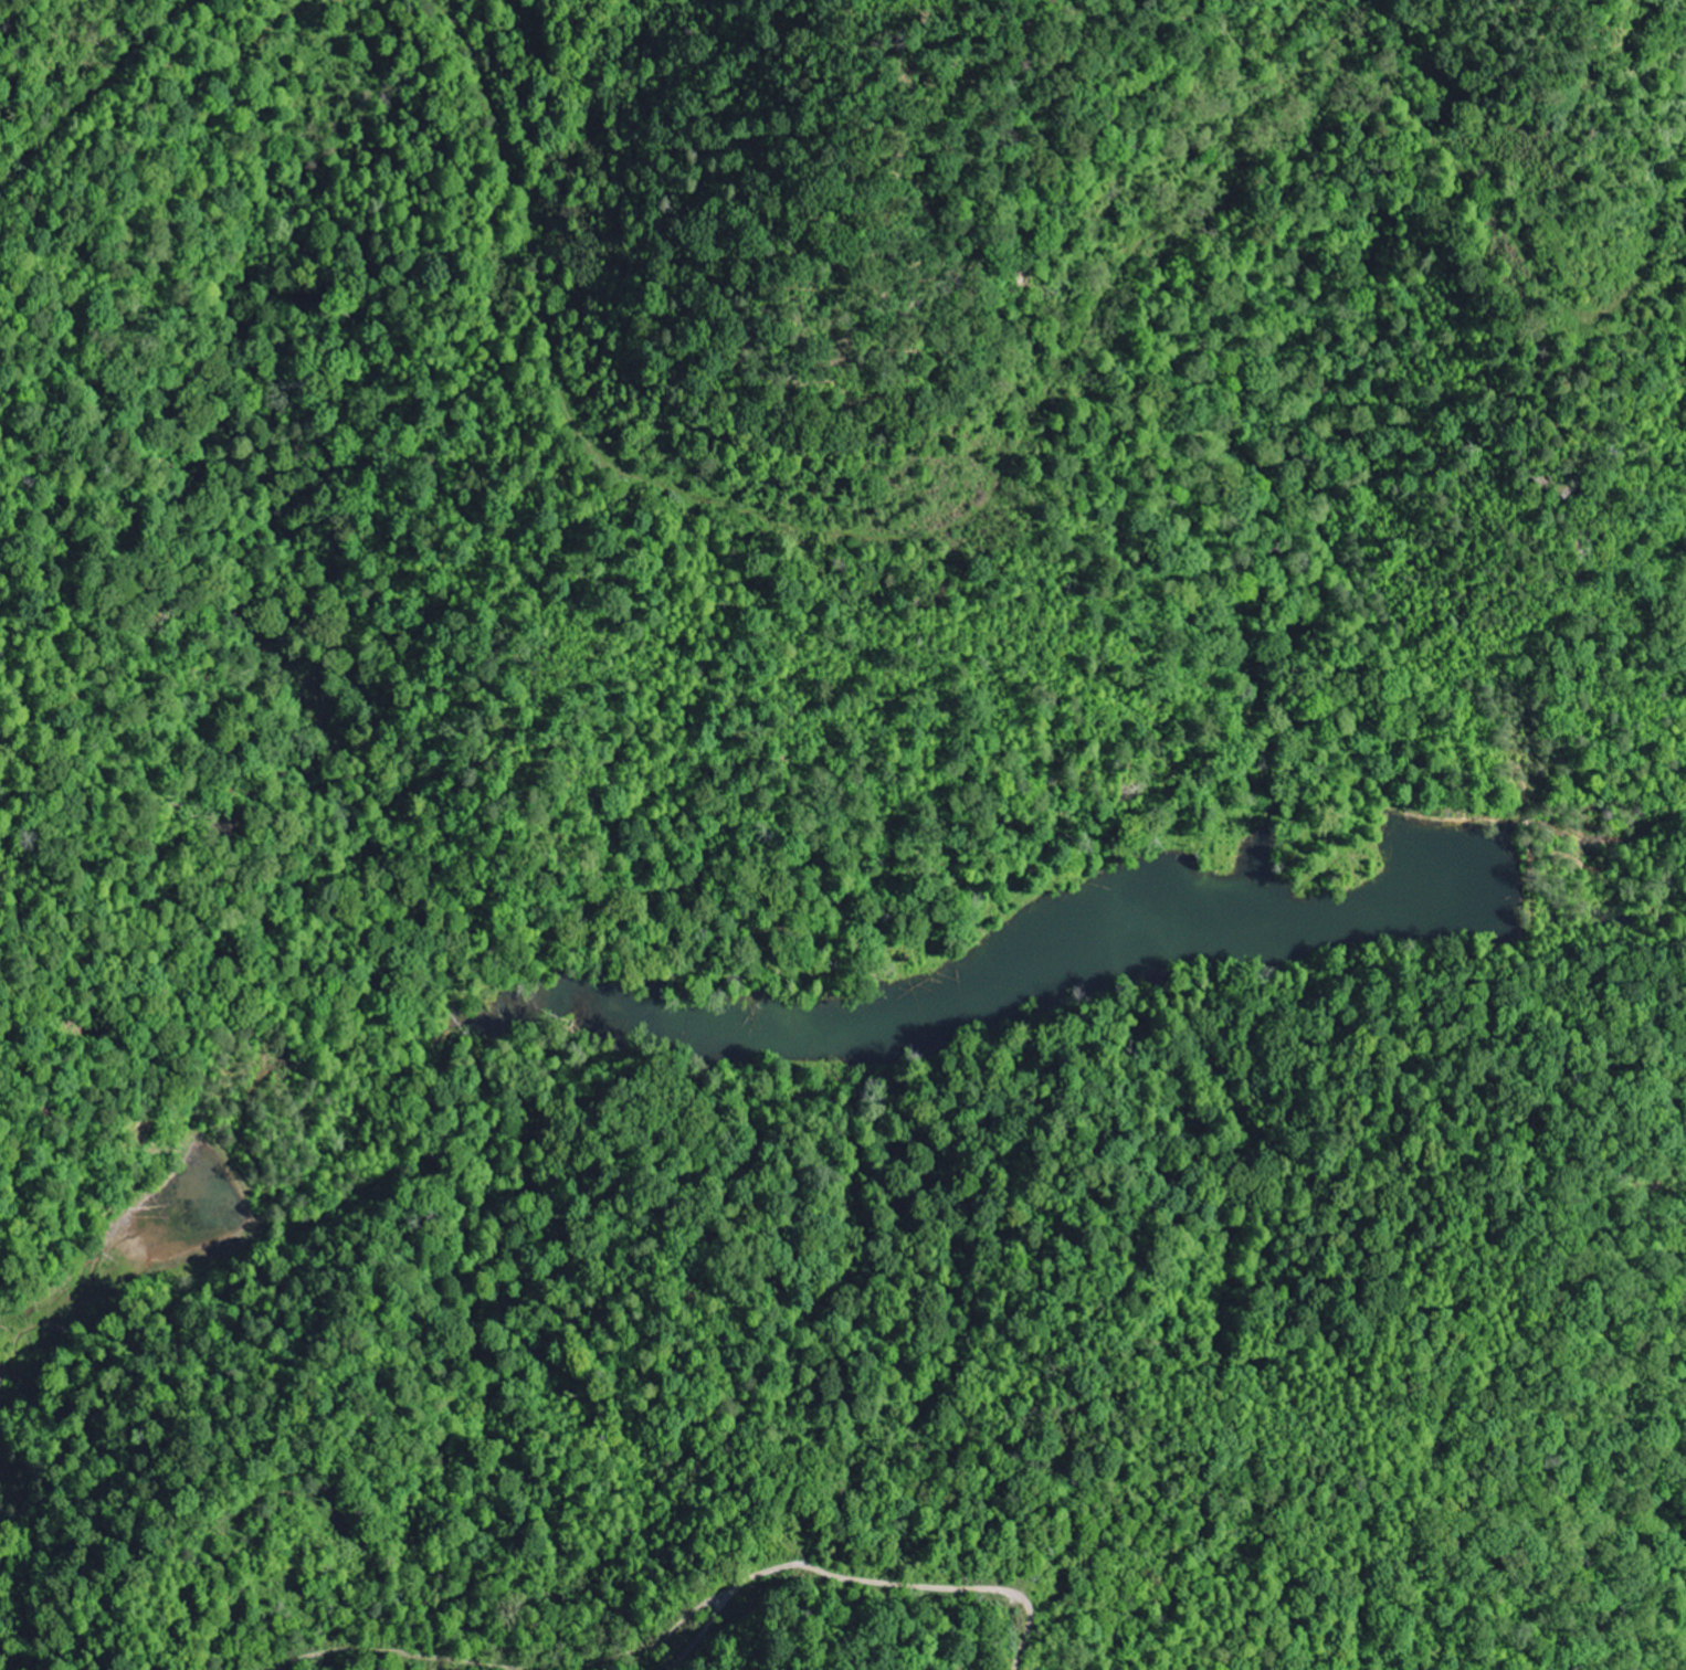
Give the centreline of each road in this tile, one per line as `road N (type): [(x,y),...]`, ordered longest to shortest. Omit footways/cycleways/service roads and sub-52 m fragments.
road 1 (track): [(1685,811),(1677,846),(1685,932)]

